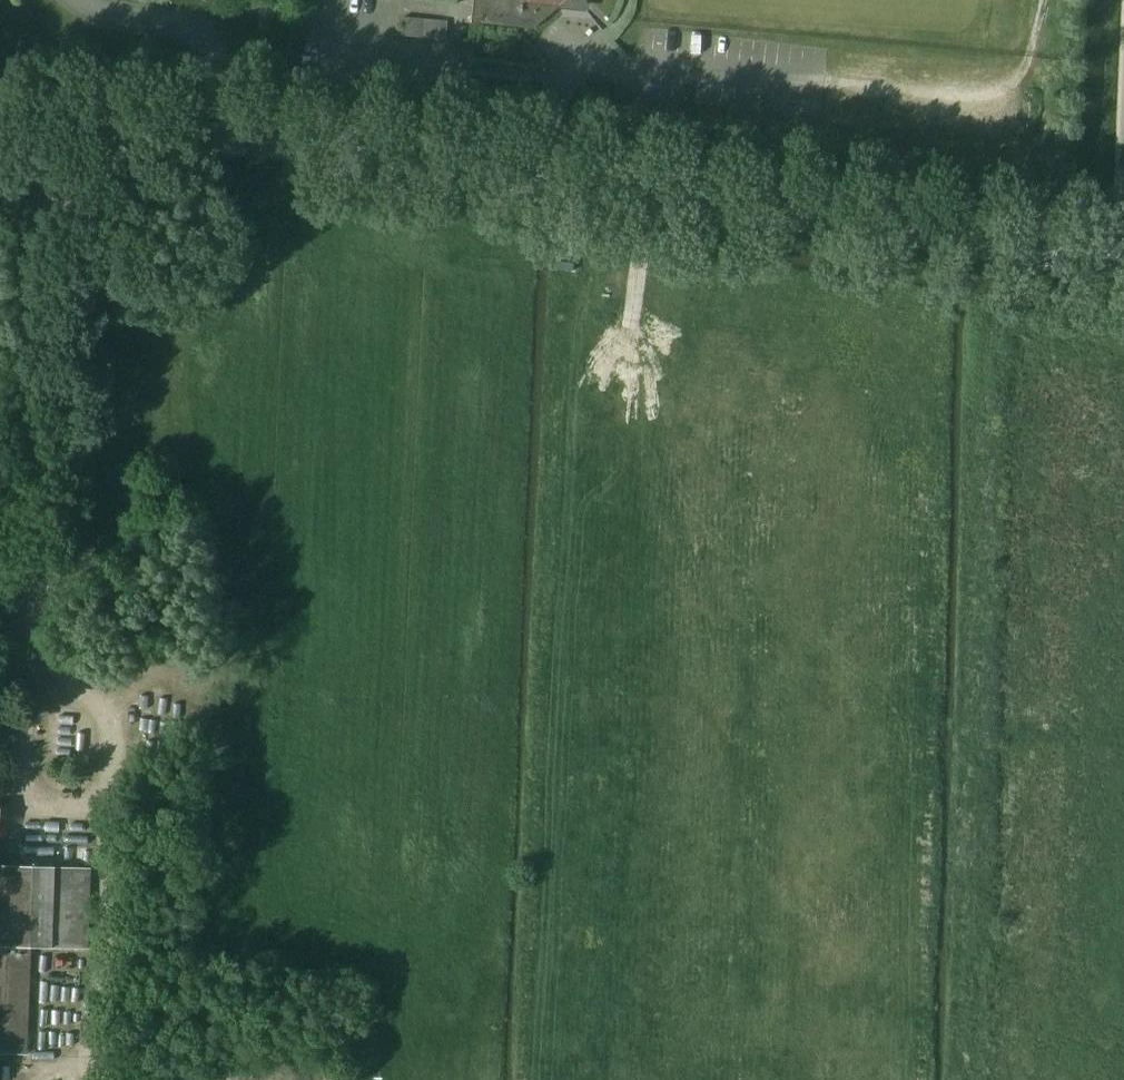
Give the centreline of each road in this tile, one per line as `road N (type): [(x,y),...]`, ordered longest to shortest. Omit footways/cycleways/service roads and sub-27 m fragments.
road 1 (unclassified): [(1118,266),(439,158),(0,130)]

